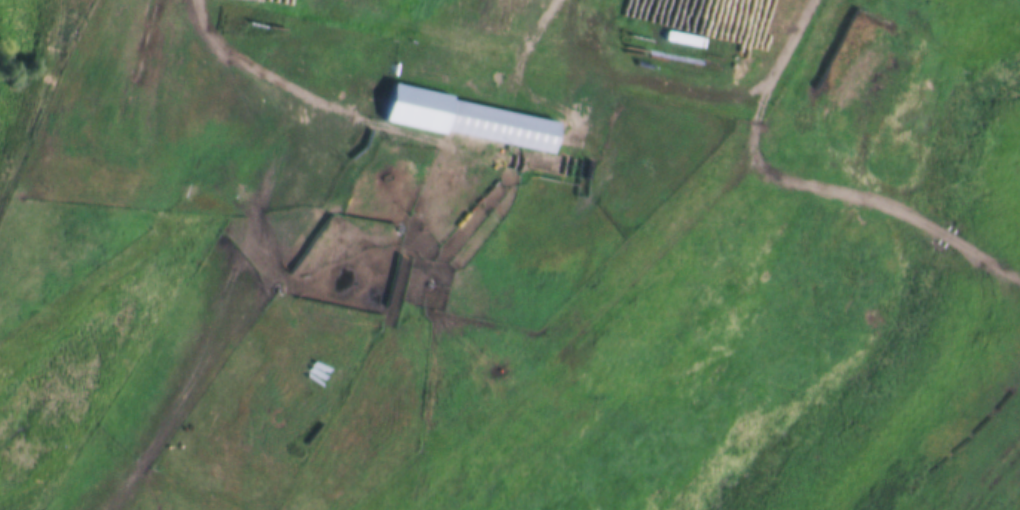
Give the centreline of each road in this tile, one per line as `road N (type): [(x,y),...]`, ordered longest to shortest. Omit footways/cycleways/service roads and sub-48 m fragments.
road 1 (track): [(105,509),(229,326),(329,203),(433,175),(452,137),(364,112),(253,63),(221,42),(198,0)]

